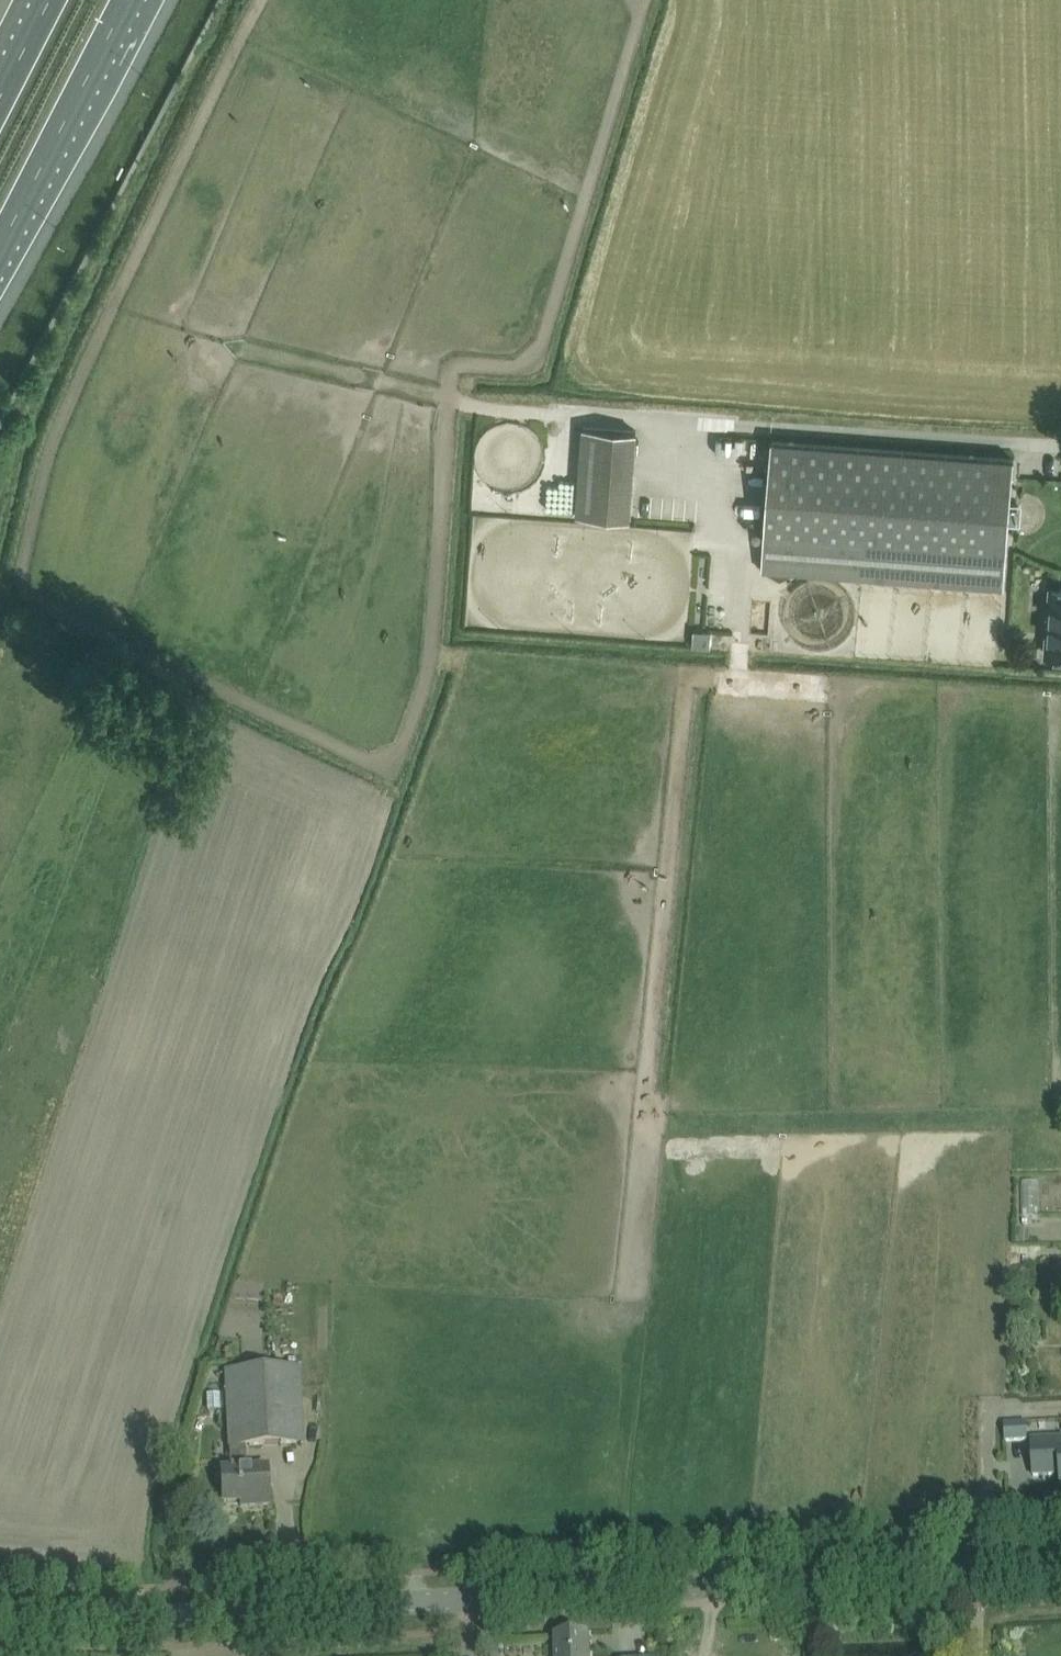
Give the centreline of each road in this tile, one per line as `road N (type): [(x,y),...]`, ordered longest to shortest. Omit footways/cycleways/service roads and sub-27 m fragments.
road 1 (unclassified): [(0,1613),(213,1625),(987,1583)]
road 2 (motorway): [(0,246),(126,0)]

